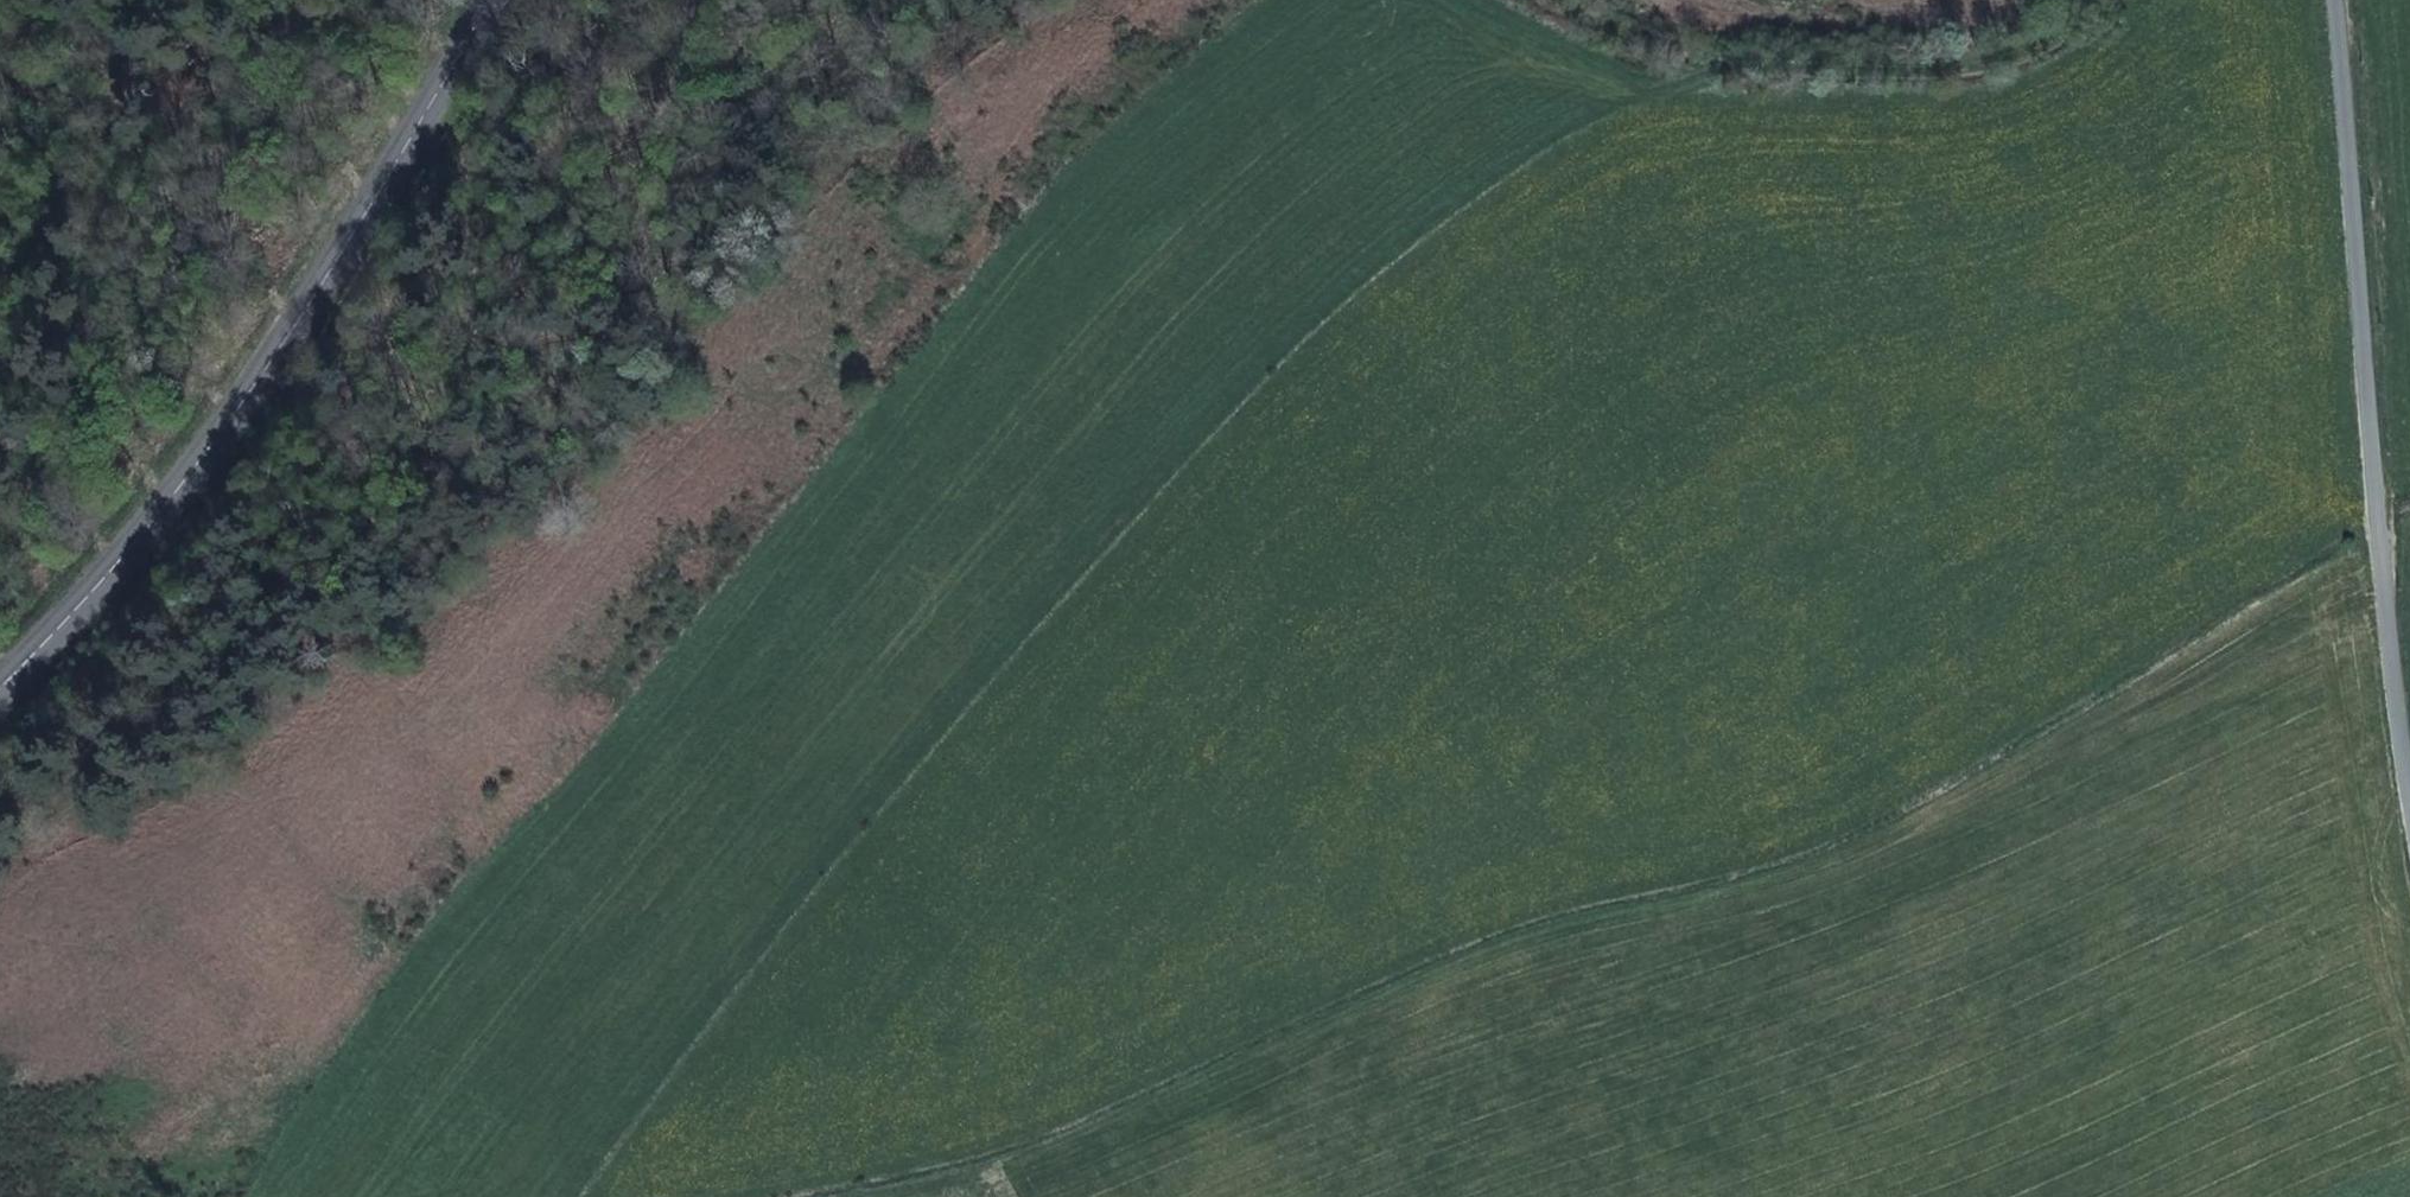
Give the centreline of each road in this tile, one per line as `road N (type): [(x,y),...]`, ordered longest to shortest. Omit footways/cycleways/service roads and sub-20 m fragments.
road 1 (secondary): [(486,0),(386,179),(223,436),(0,689)]
road 2 (unclassified): [(2339,0),(2383,550),(2409,756)]

